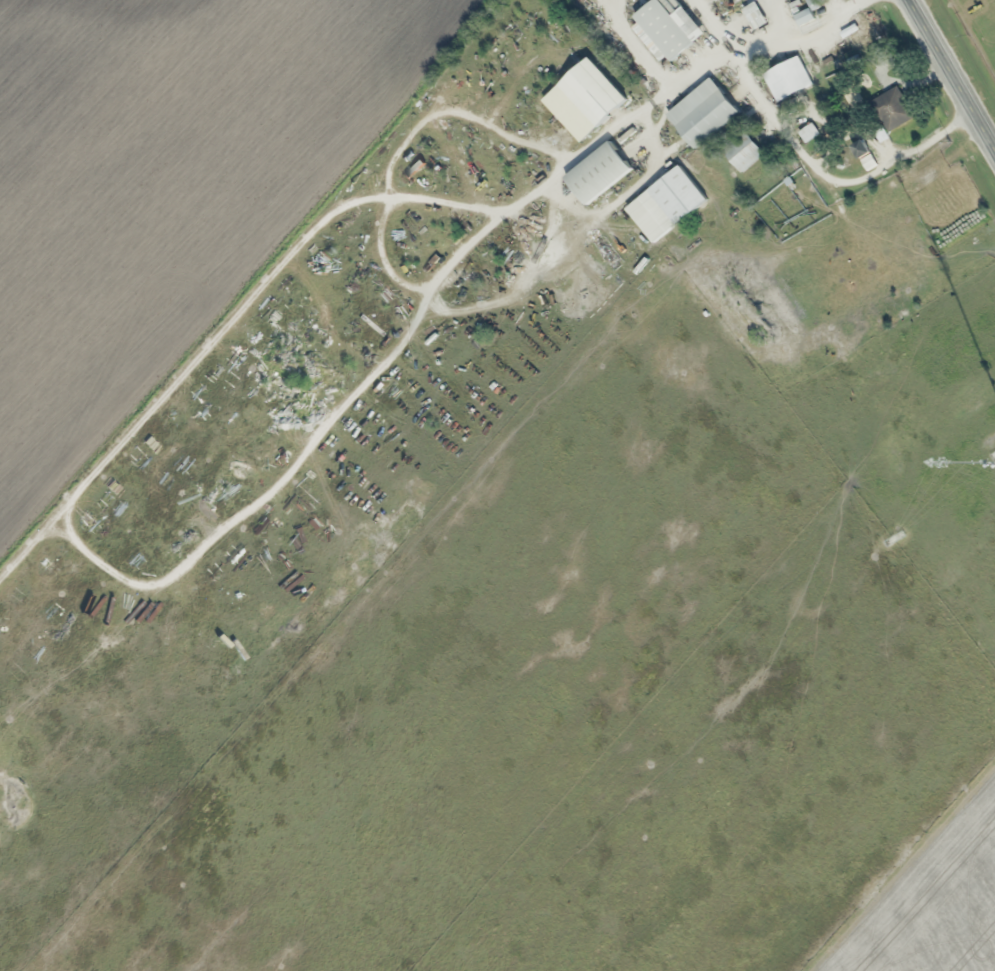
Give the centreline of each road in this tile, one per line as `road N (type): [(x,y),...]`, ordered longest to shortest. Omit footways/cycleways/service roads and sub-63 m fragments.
road 1 (residential): [(858,0),(562,170)]
road 2 (secondary): [(994,153),(907,0)]

